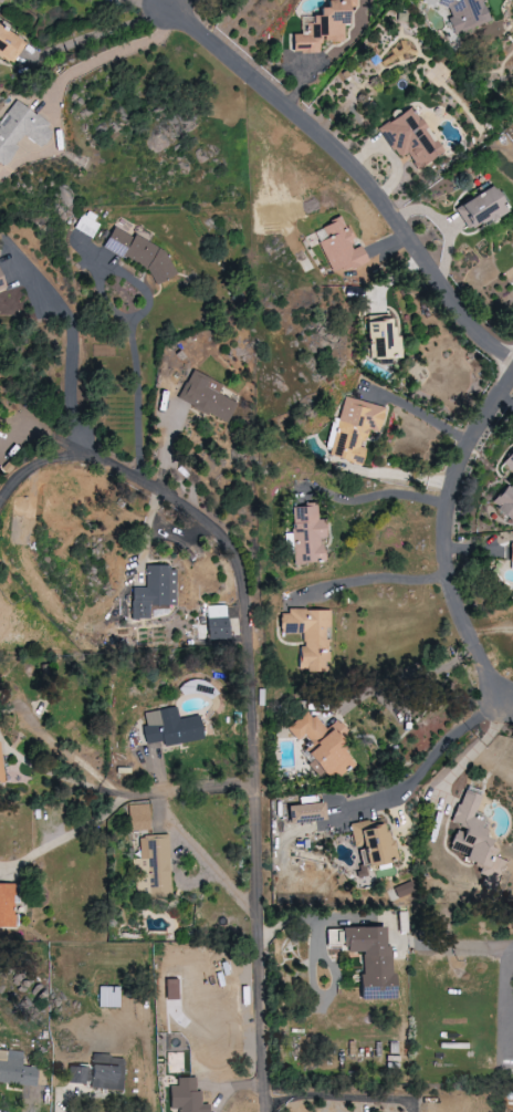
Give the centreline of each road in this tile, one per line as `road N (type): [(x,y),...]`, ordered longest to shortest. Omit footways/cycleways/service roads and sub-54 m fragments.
road 1 (residential): [(278,1111),(264,783),(240,571),(207,524),(77,453)]
road 2 (residential): [(512,360),(472,326),(332,142),(164,7)]
road 3 (residential): [(505,706),(457,601),(449,531),(460,471),(512,381)]
road 4 (residential): [(264,783),(124,798),(11,866)]
road 5 (residential): [(149,793),(269,903)]
road 6 (residential): [(124,798),(36,768),(7,747)]

